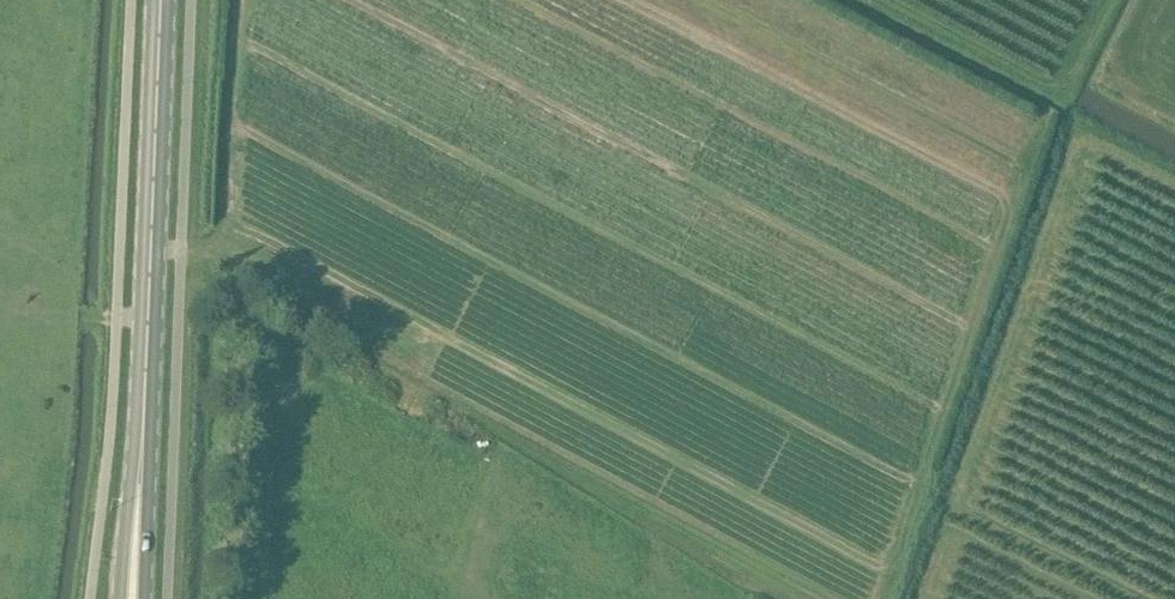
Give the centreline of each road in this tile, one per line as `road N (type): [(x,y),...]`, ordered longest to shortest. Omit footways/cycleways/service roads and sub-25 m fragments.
road 1 (primary): [(131,598),(158,0)]

